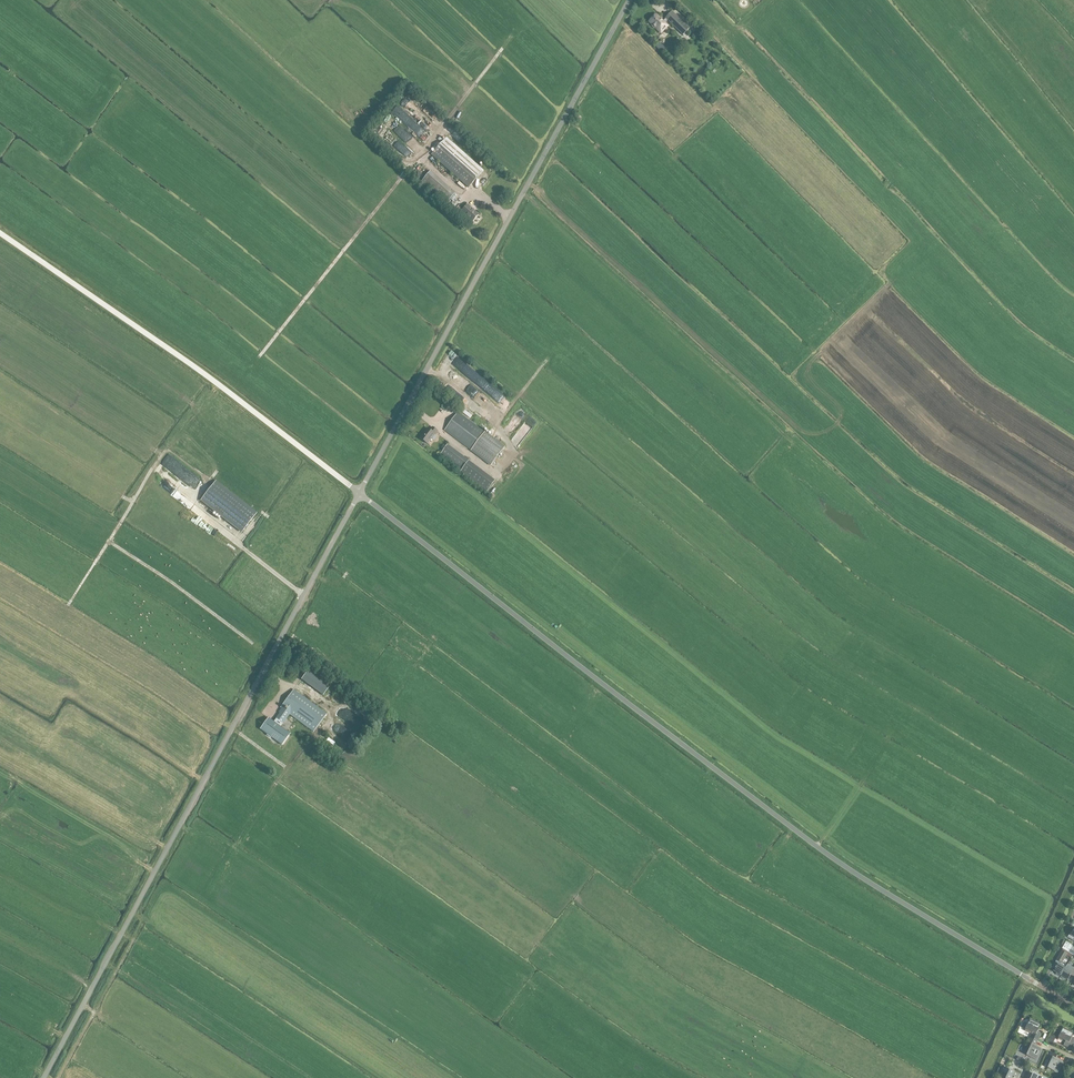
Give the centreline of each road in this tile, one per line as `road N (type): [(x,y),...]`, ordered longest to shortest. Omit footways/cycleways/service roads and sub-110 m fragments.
road 1 (unclassified): [(1073,1006),(790,826),(360,495)]
road 2 (unclassified): [(44,1077),(360,495)]
road 3 (unclassified): [(360,495),(630,0)]
road 4 (unclassified): [(360,495),(0,233)]

